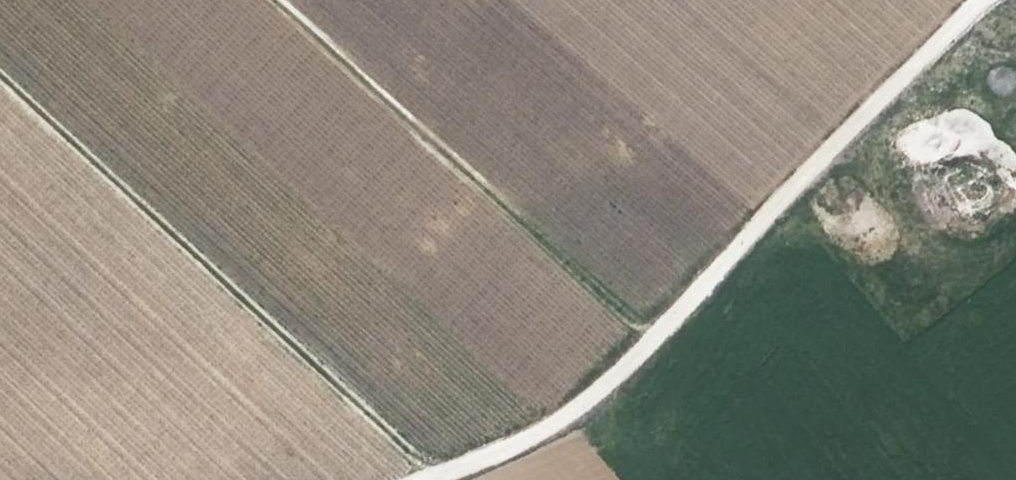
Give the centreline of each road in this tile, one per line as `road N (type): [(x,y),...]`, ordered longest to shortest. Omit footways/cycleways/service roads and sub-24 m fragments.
road 1 (track): [(986,0),(625,368),(531,438),(432,479)]
road 2 (track): [(437,478),(0,79)]
road 3 (track): [(278,0),(661,329)]

